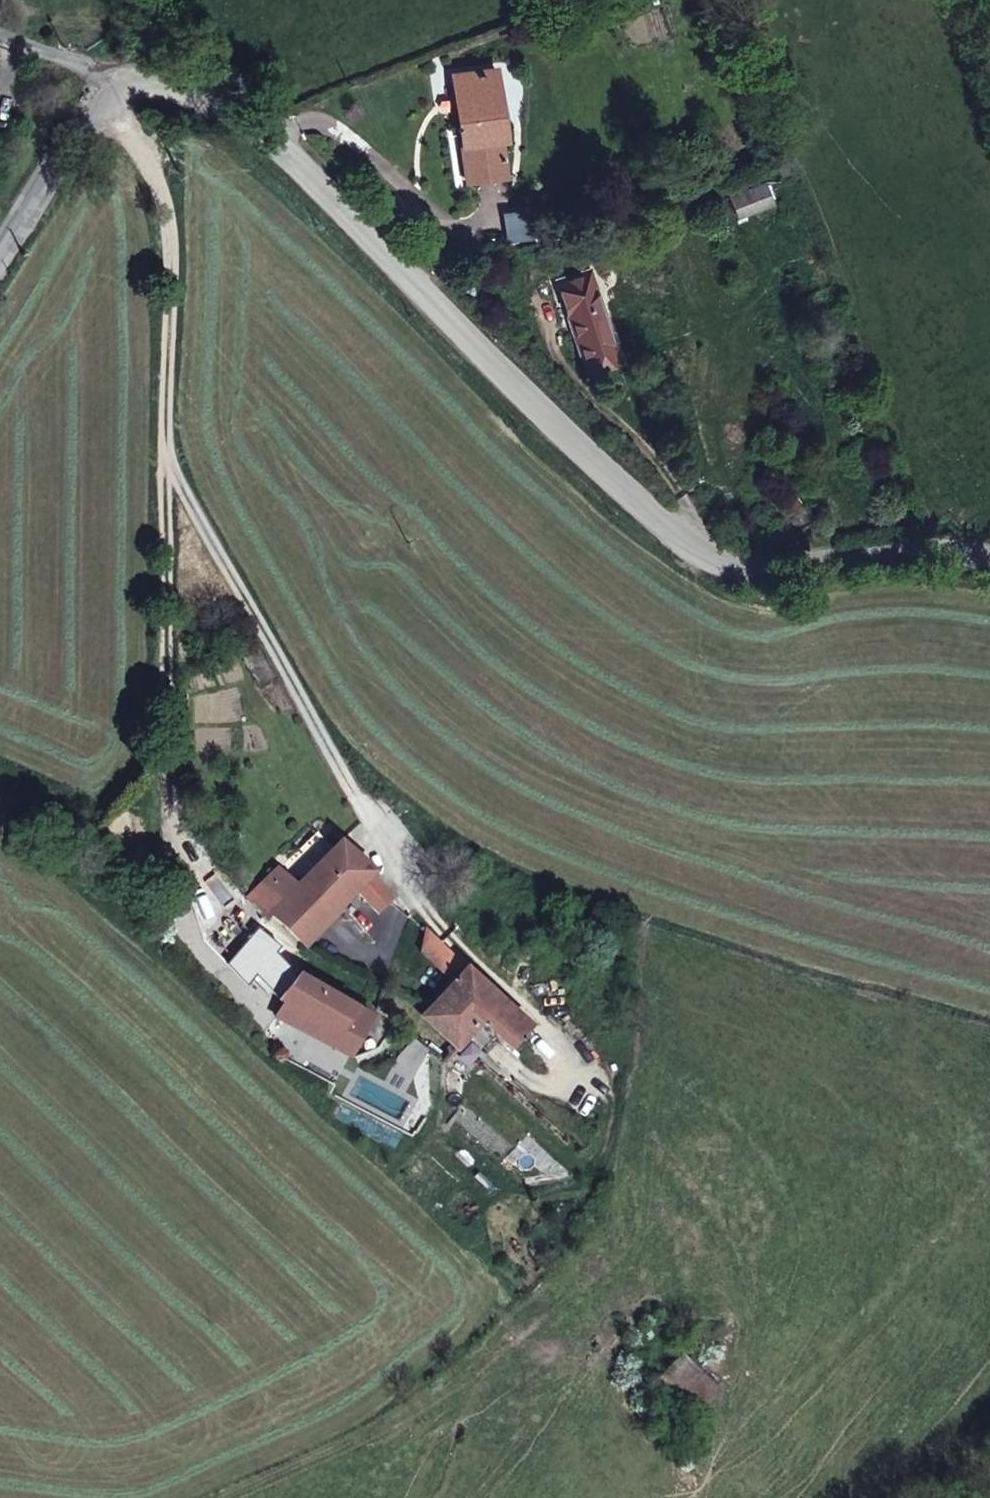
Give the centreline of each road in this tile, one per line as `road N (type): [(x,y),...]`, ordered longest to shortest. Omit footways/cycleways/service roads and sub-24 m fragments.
road 1 (unclassified): [(989,554),(899,545),(795,565),(728,562),(677,534),(267,133),(194,93),(134,84),(89,111),(0,255)]

